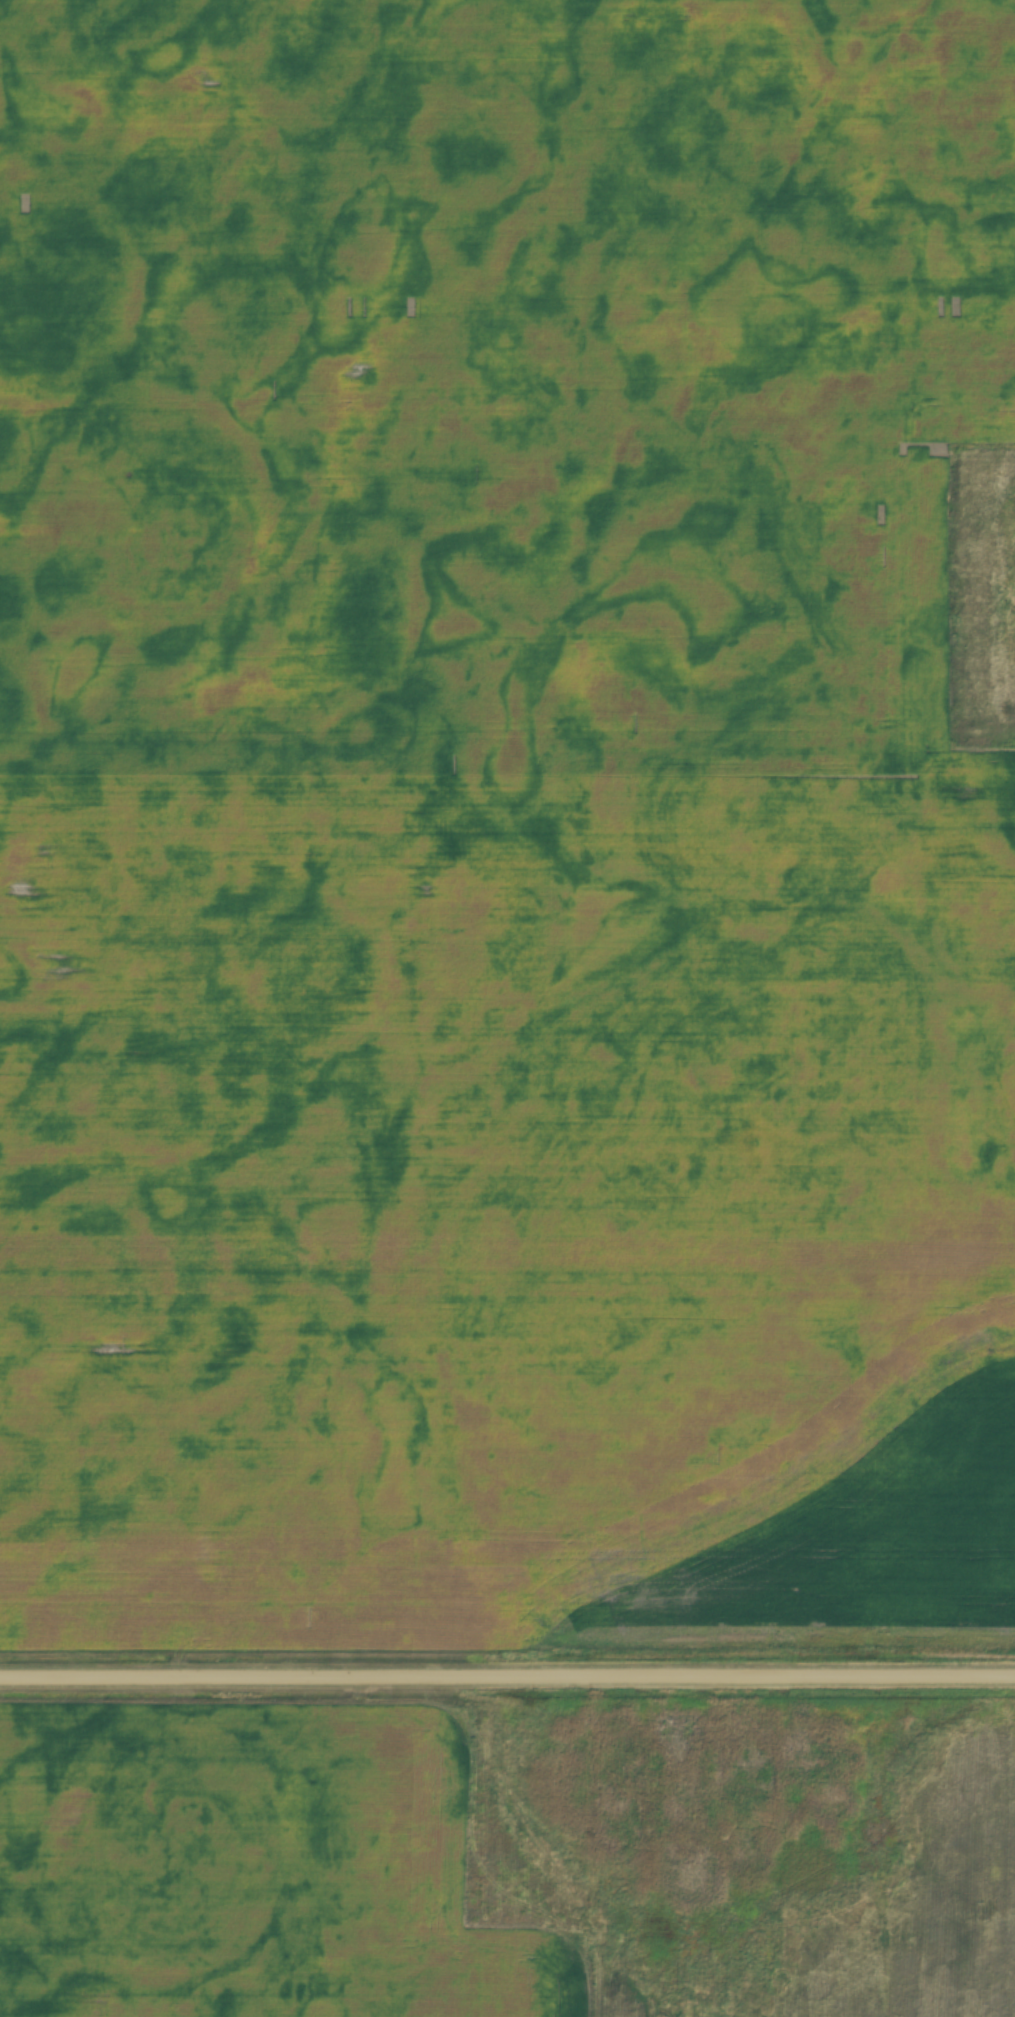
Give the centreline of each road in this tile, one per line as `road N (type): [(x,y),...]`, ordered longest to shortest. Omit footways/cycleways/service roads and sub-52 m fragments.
road 1 (residential): [(0,1675),(1014,1674)]

